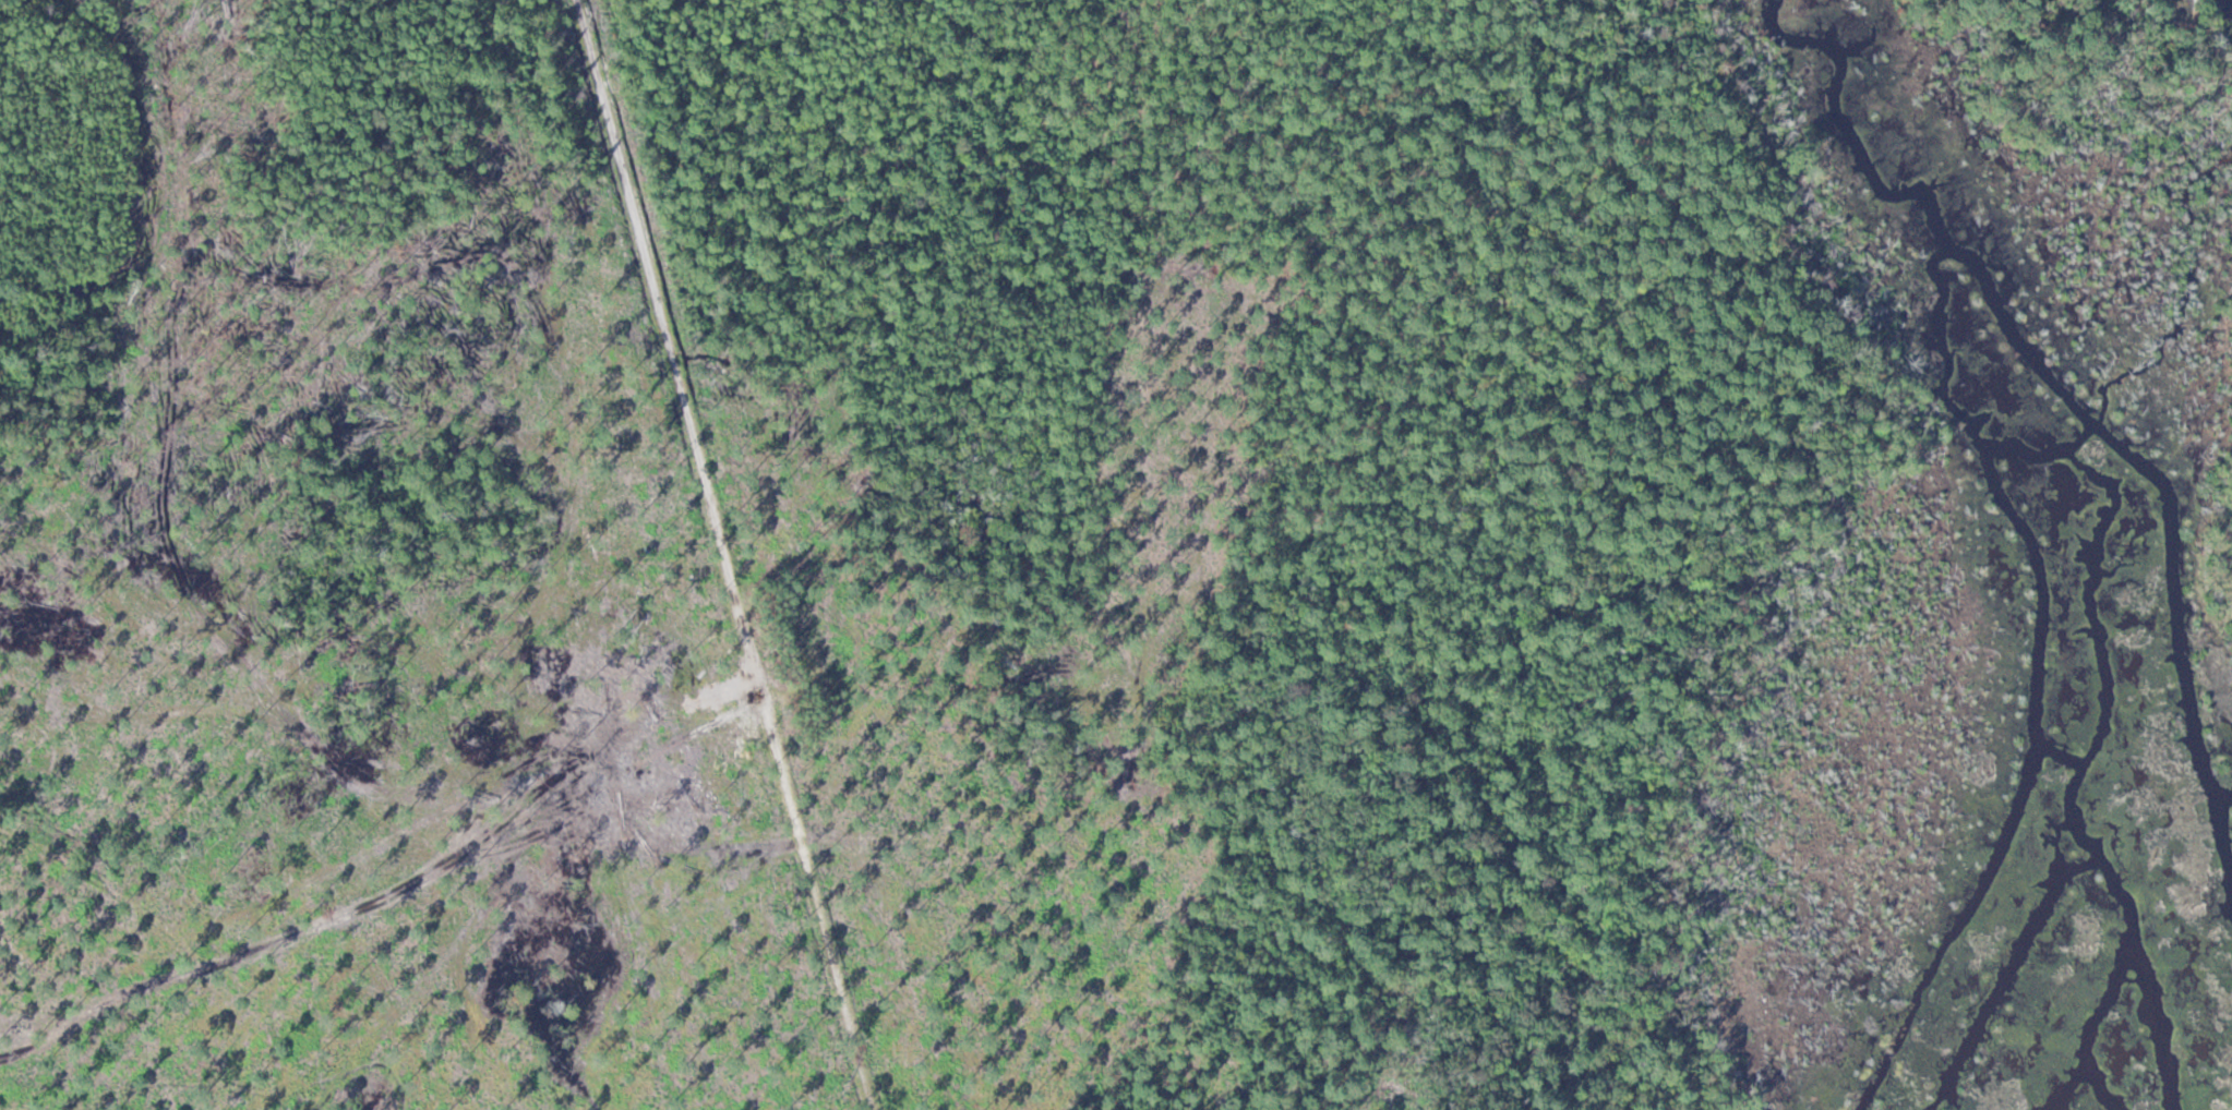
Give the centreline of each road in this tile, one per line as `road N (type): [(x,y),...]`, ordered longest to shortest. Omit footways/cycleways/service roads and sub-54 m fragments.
road 1 (residential): [(911,1109),(613,0)]

